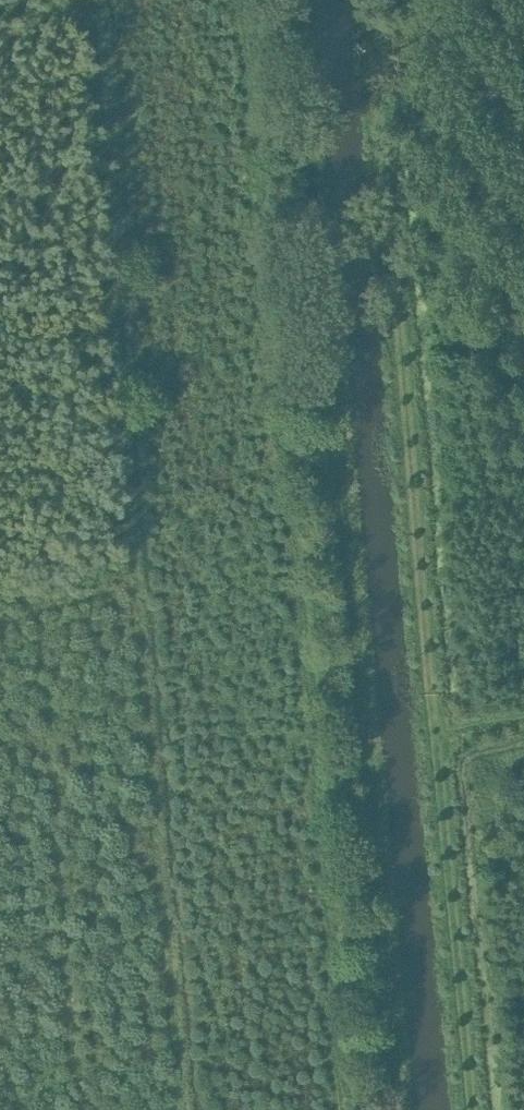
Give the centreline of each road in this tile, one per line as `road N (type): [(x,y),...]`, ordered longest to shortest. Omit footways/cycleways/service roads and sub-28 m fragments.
road 1 (track): [(474,1109),(368,0)]
road 2 (track): [(289,0),(387,1109)]

